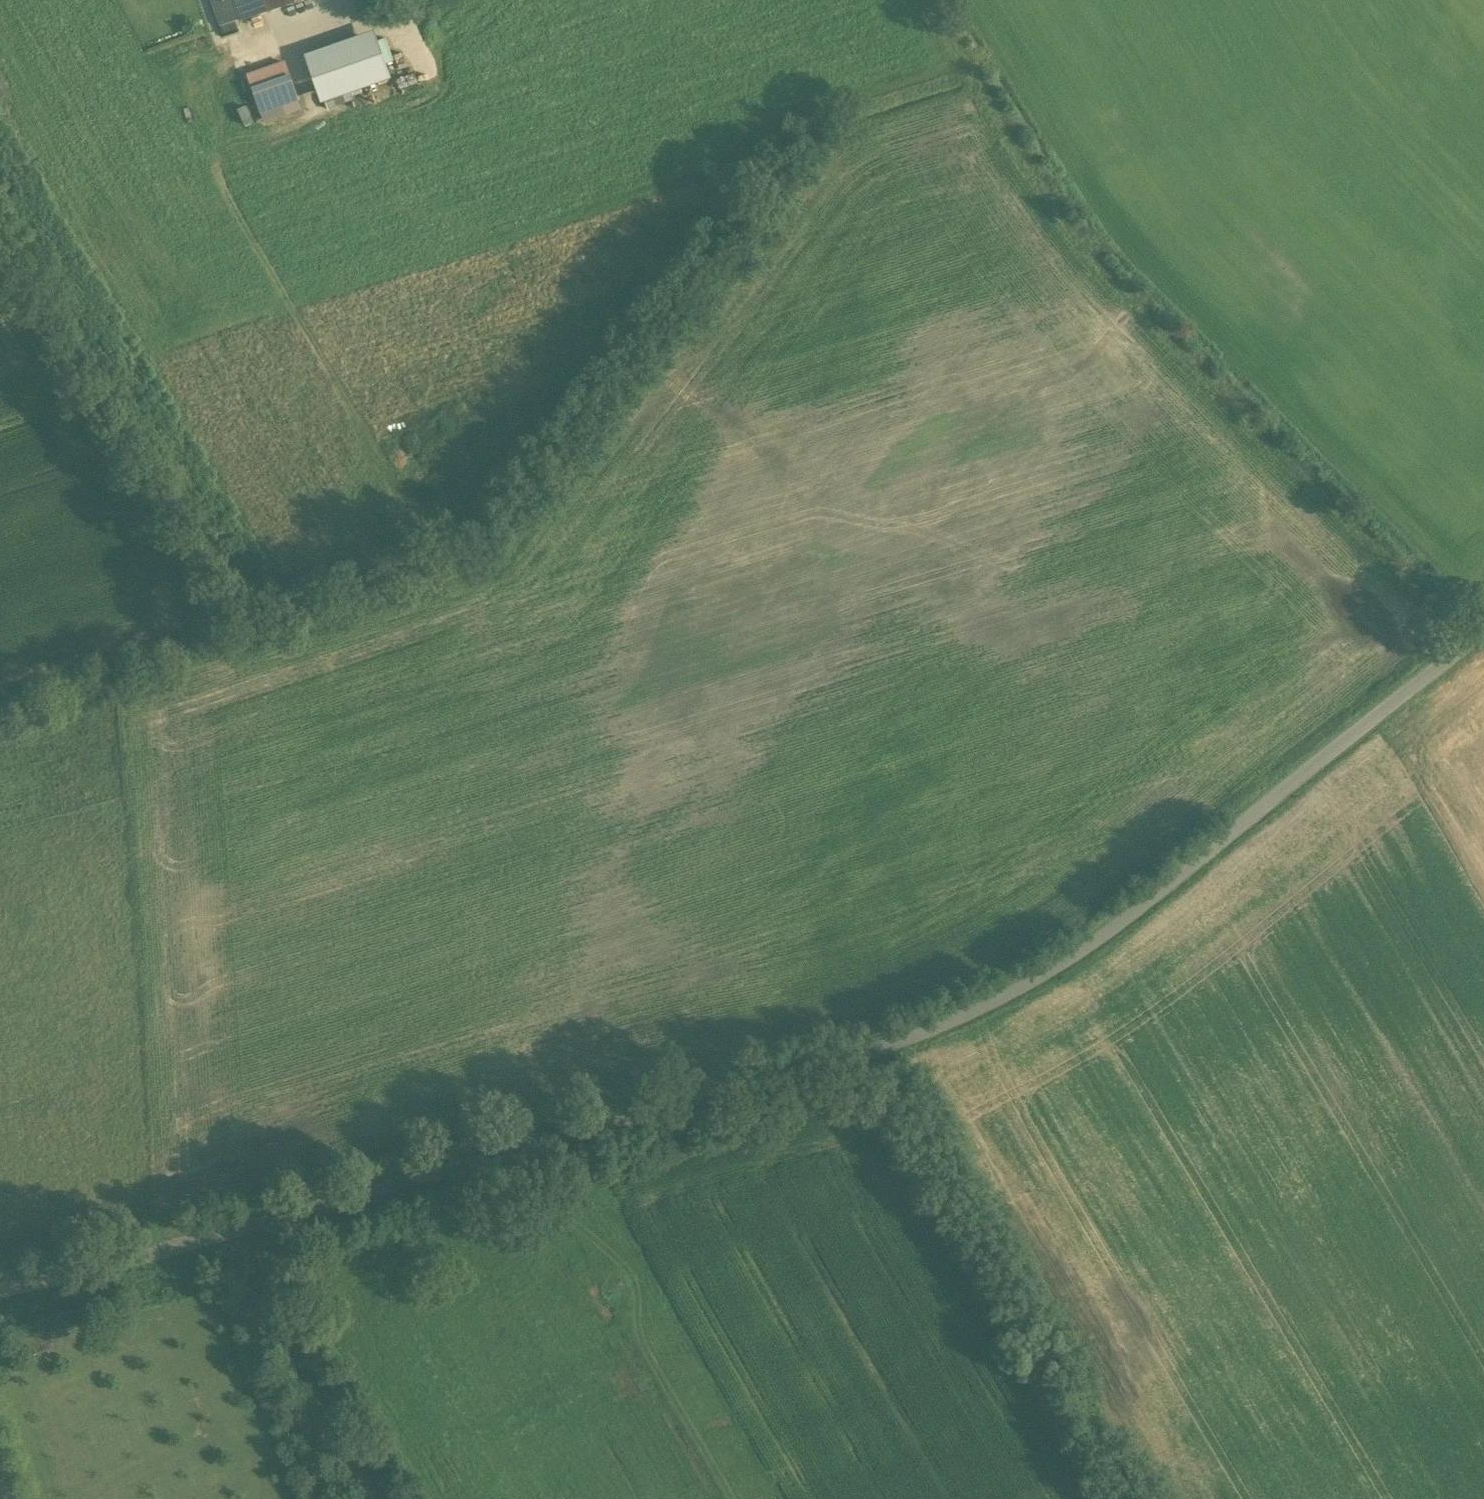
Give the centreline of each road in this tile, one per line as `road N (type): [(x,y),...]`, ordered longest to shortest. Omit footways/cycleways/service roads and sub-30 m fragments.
road 1 (unclassified): [(0,1291),(246,1231),(922,1033),(1085,947),(1483,632)]
road 2 (track): [(929,0),(1094,259),(1476,638)]
road 3 (track): [(246,1231),(386,1498)]

